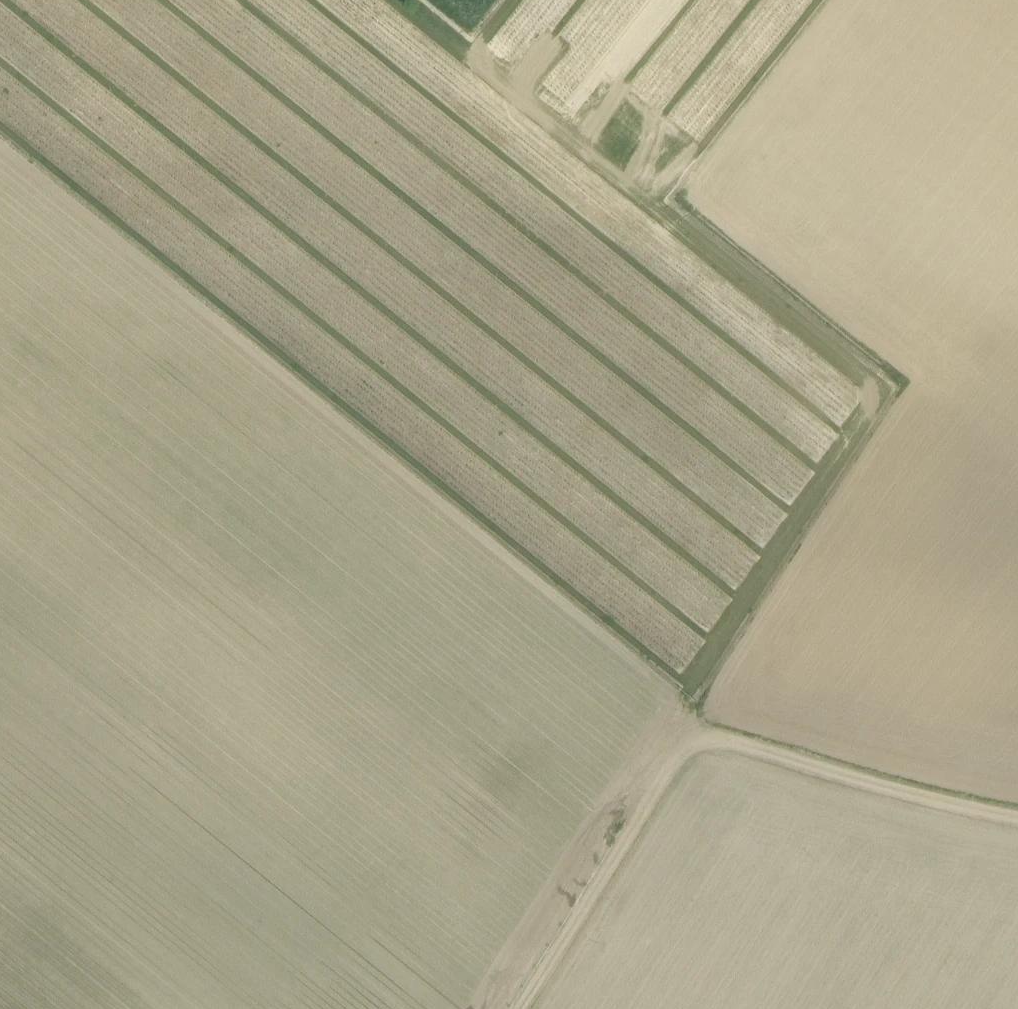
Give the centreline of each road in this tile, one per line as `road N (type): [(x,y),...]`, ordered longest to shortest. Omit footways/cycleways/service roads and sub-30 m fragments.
road 1 (track): [(1017,817),(705,730),(680,746)]
road 2 (track): [(518,1008),(680,746)]

